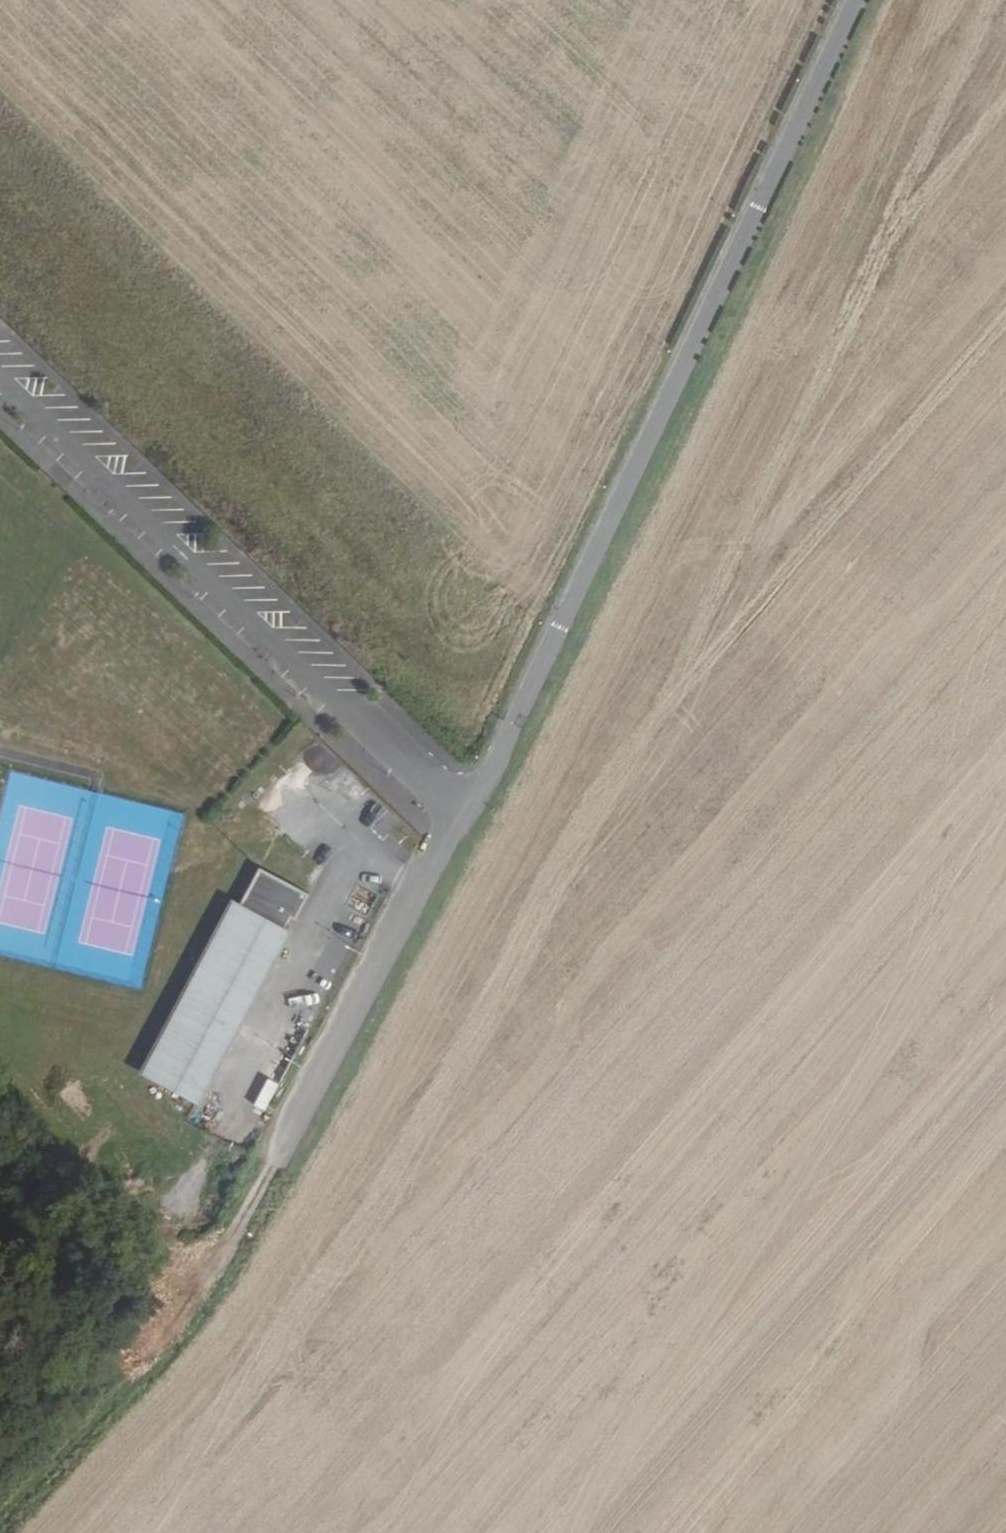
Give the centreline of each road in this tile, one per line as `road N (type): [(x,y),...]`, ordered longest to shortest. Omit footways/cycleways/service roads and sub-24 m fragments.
road 1 (unclassified): [(280,1157),(493,767),(856,0)]
road 2 (track): [(280,1157),(156,1354),(3,1532)]

